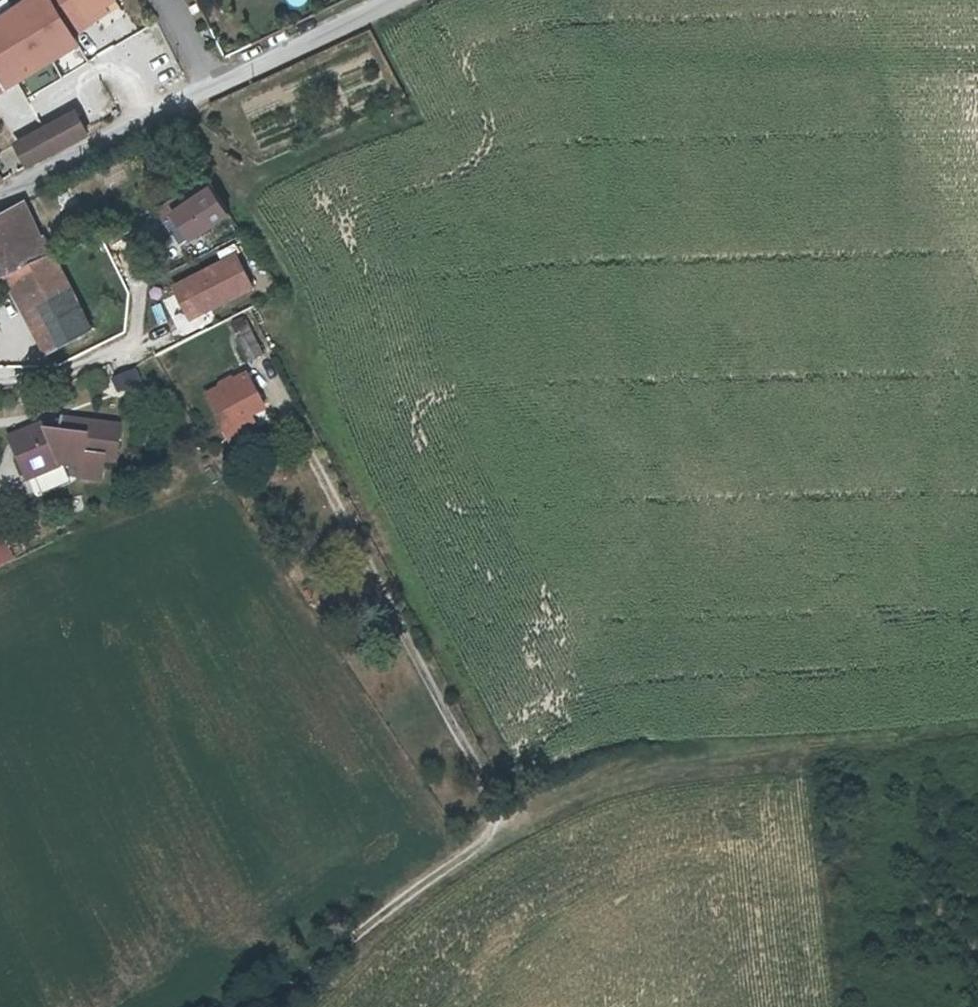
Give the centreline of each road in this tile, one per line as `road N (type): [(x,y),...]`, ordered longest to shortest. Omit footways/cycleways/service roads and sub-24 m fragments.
road 1 (track): [(273,1006),(495,829),(494,798),(308,446)]
road 2 (unclassified): [(226,76),(0,199)]
road 3 (unclassified): [(394,0),(226,76)]

